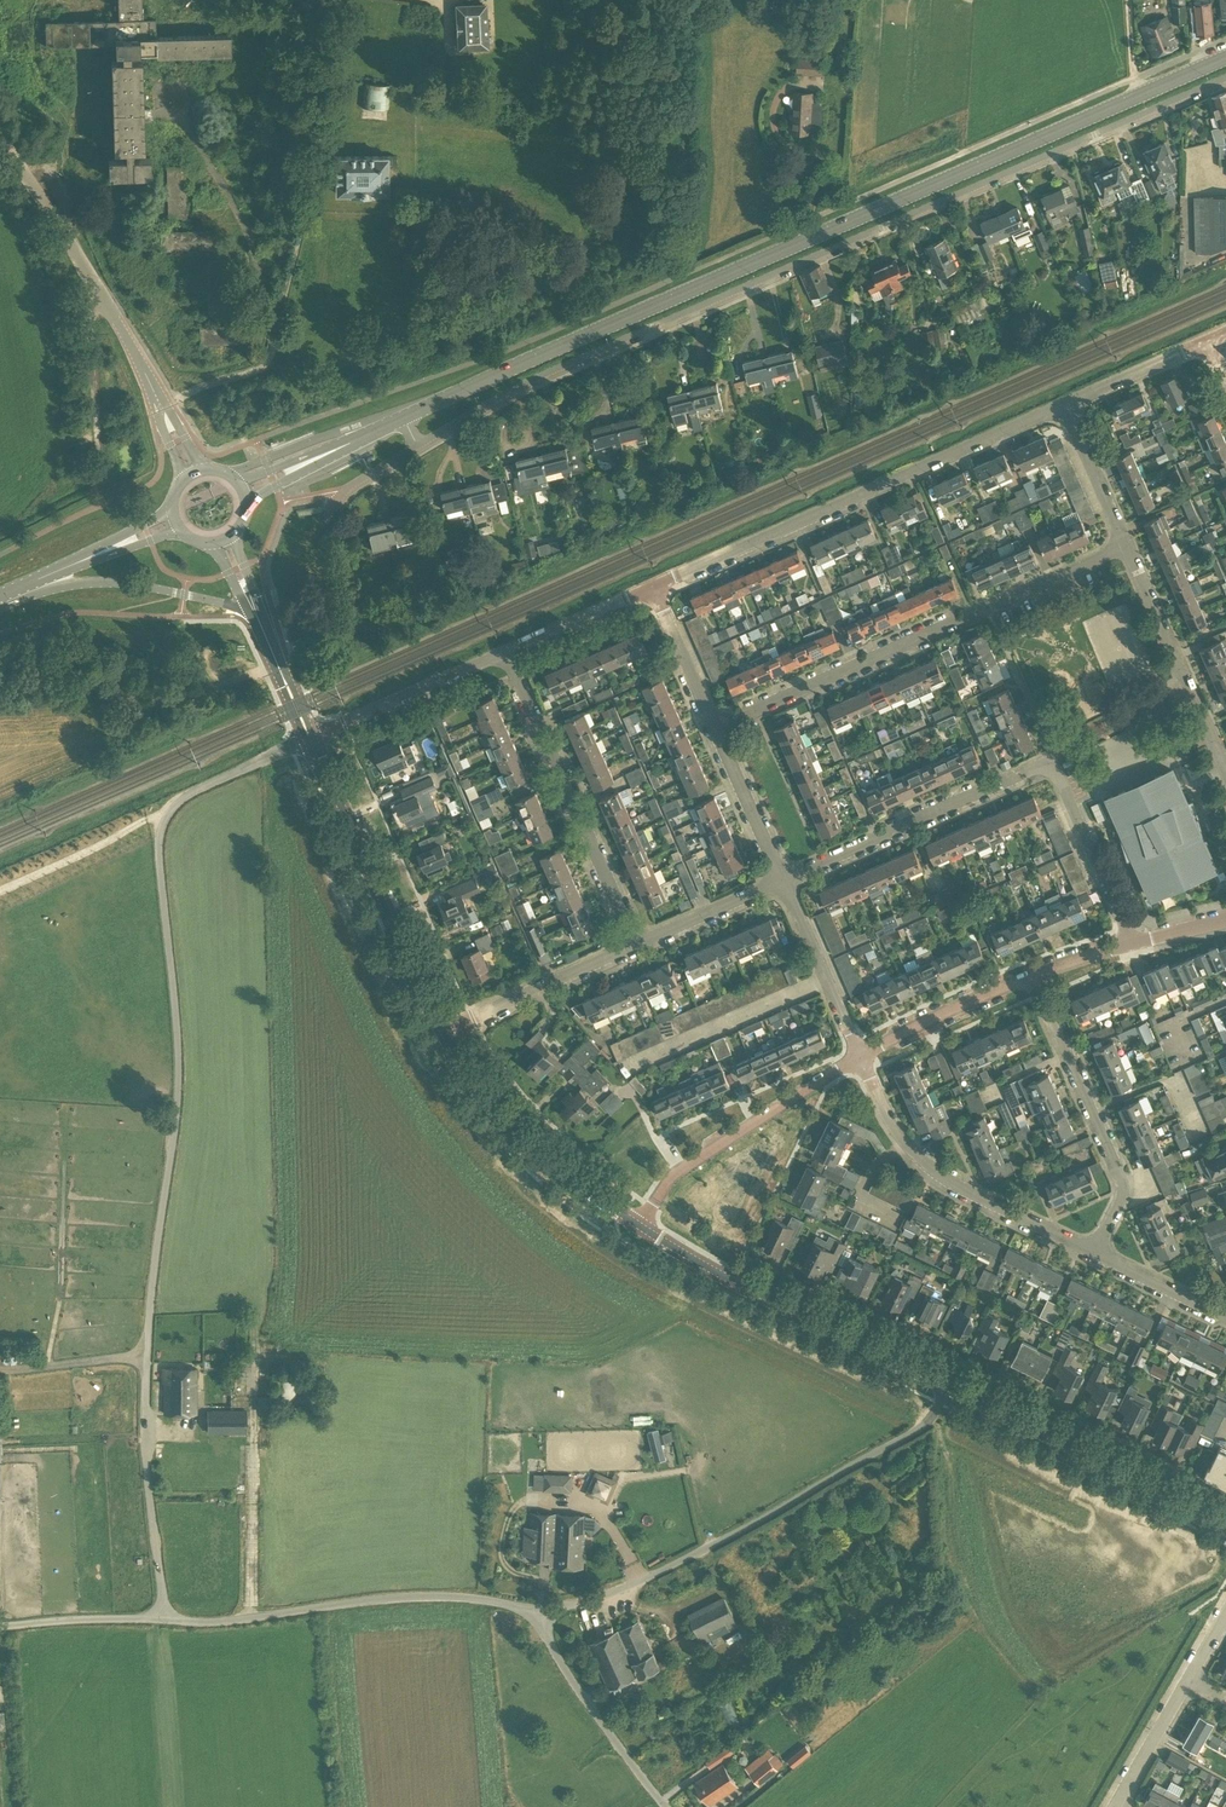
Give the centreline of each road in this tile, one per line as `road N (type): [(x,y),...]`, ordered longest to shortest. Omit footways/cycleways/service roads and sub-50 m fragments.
road 1 (unclassified): [(165,1620),(146,1426),(149,1312),(178,1090),(159,840),(180,800),(311,739)]
road 2 (secondary): [(405,418),(1225,58)]
road 3 (residential): [(419,444),(540,374),(1225,76)]
road 4 (residential): [(782,881),(1056,763),(1130,943)]
road 5 (track): [(341,0),(335,78),(265,361),(155,408)]
road 6 (unclassified): [(533,1620),(629,1586),(754,1523),(926,1422),(949,1386)]
road 7 (residential): [(714,729),(1128,548)]
road 8 (residential): [(651,588),(1063,406)]
road 9 (unclassified): [(165,1620),(250,1618),(405,1596),(491,1601),(533,1620)]
road 10 (secondary): [(949,1386),(638,1224)]
road 11 (secondary): [(443,1036),(311,739)]
road 12 (residential): [(635,942),(506,653)]
road 13 (residential): [(1095,1252),(930,1168),(888,1119),(861,1058)]
road 14 (secondary): [(1225,1521),(949,1386)]
road 15 (residential): [(1095,1252),(1119,1203),(1120,1180),(1031,979)]
road 16 (residential): [(638,1224),(674,1176),(861,1058)]
road 17 (secondary): [(638,1224),(536,1147),(443,1036)]
road 18 (unclassified): [(146,375),(71,245),(0,147)]
road 19 (track): [(46,1367),(60,1298),(66,1106)]
road 20 (residential): [(1225,770),(1128,548)]
road 21 (track): [(188,106),(186,122),(228,193),(275,319)]
road 22 (unclassified): [(533,1620),(667,1806)]
road 23 (residential): [(443,1036),(635,942)]
road 24 (residential): [(311,739),(506,653)]
road 25 (secondary): [(44,585),(147,586),(248,608)]
road 26 (residential): [(639,1061),(826,979)]
road 27 (track): [(174,807),(0,891)]
road 28 (secondary): [(172,505),(0,590)]
road 29 (residential): [(861,1058),(1031,979)]
road 30 (residential): [(782,881),(714,729)]
road 31 (unclassified): [(0,1625),(165,1620)]
road 32 (residential): [(1063,406),(1209,341)]
road 33 (residential): [(635,942),(782,881)]
road 34 (secondary): [(386,427),(236,480)]
road 35 (residential): [(506,653),(651,588)]
road 36 (secondary): [(246,497),(386,427)]
road 37 (residential): [(1128,548),(1063,406)]
road 38 (residential): [(714,729),(651,588)]
road 39 (residential): [(1190,1677),(1113,1803)]
road 40 (secondary): [(44,585),(180,529)]
road 41 (track): [(146,1356),(0,1369)]
road 42 (residential): [(1225,1314),(1095,1252)]
road 43 (secondary): [(279,669),(233,535)]
road 44 (residential): [(326,519),(346,490),(419,444)]

